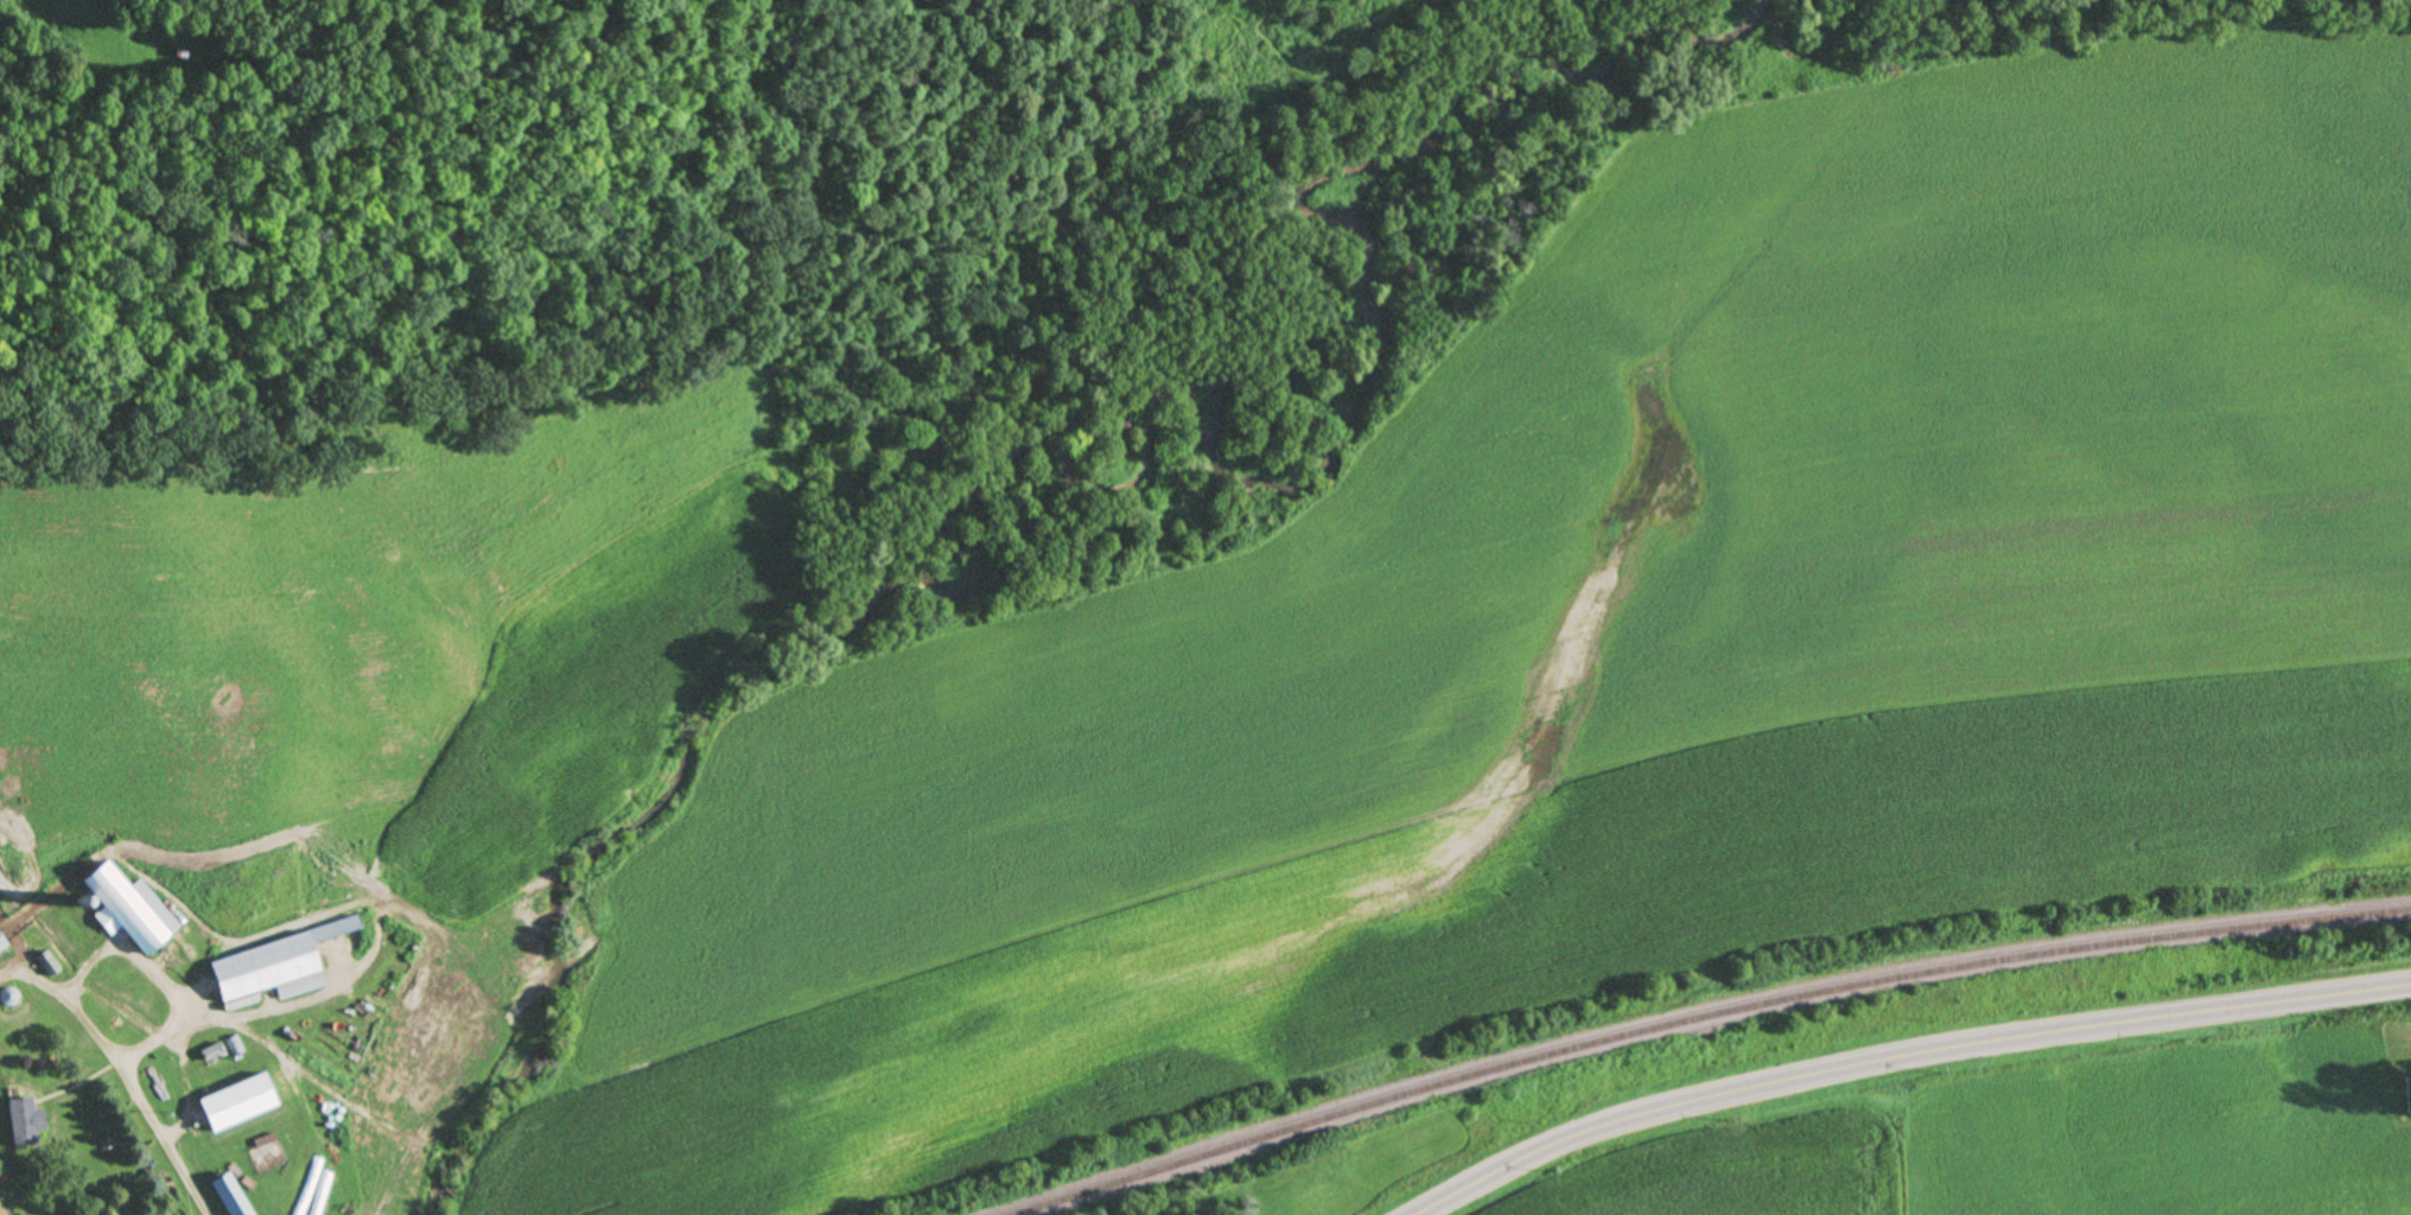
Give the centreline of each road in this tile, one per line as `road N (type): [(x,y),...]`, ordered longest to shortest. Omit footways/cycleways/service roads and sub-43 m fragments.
road 1 (primary): [(2410,986),(1952,1048),(1688,1101),(1552,1144),(1417,1214)]

